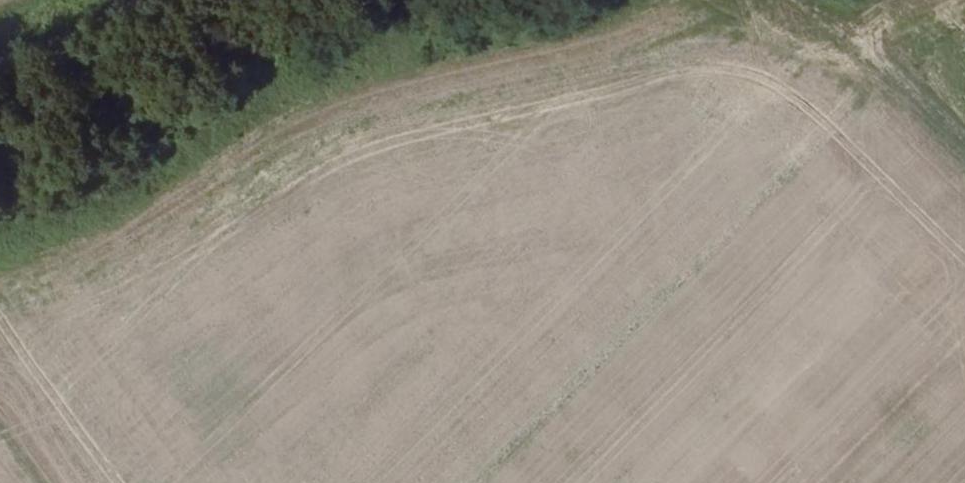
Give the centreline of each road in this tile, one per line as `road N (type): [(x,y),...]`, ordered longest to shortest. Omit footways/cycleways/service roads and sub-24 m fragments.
road 1 (track): [(964,151),(805,0)]

